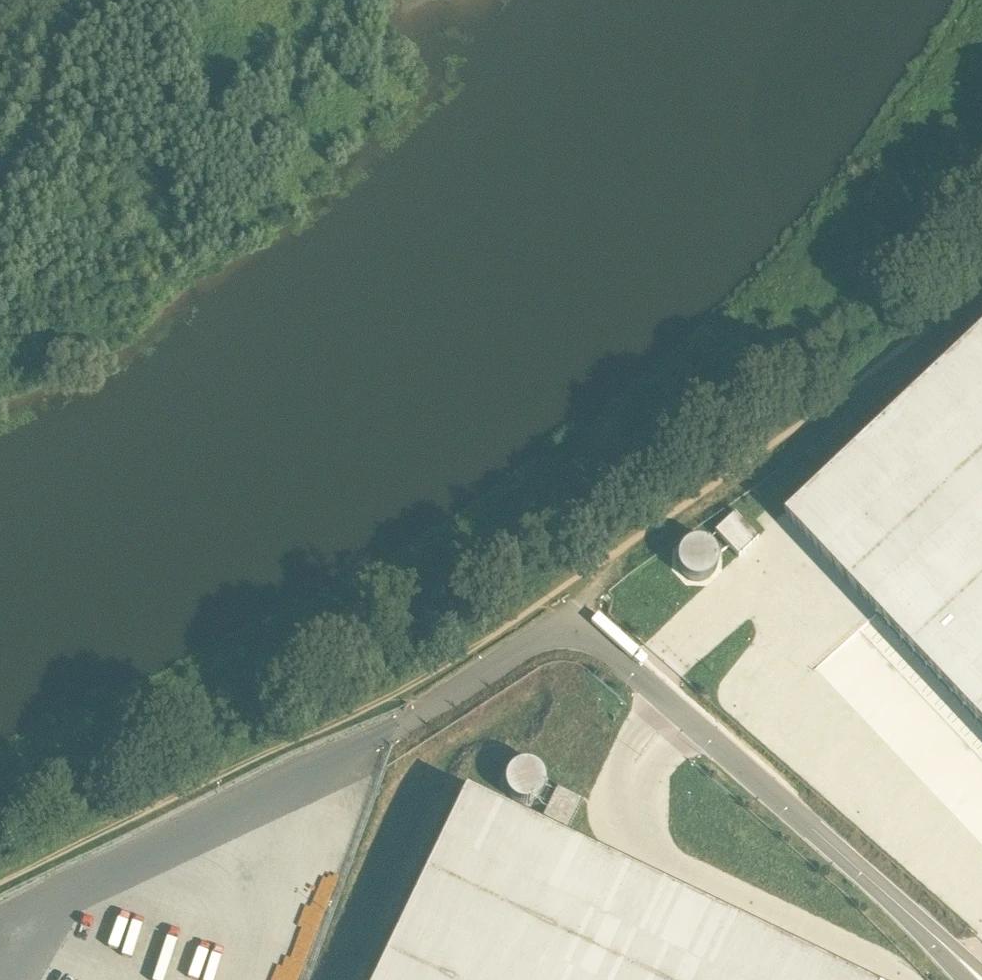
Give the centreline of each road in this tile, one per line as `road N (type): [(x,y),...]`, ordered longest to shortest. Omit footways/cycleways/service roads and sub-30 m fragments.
road 1 (track): [(981,273),(873,370),(483,641),(348,716),(0,882)]
road 2 (unclassified): [(399,728),(549,632),(589,632),(981,979)]

